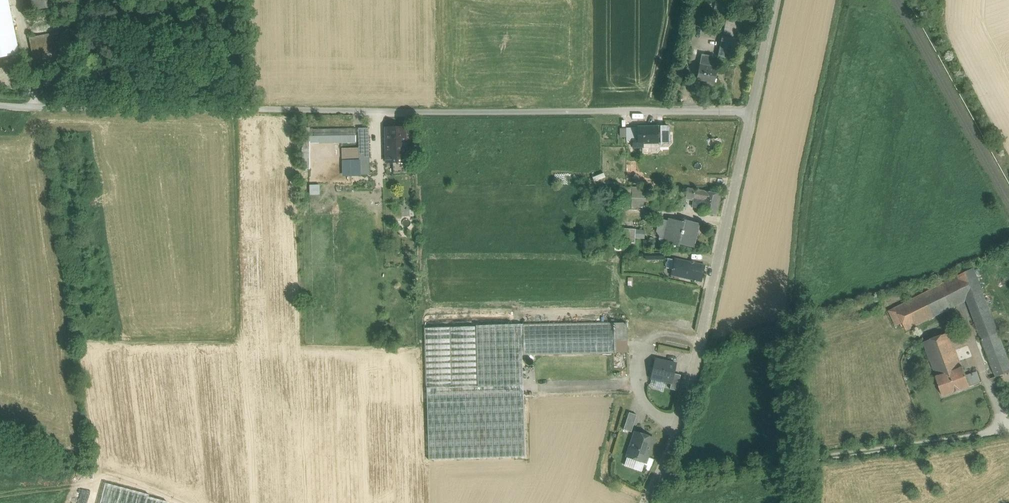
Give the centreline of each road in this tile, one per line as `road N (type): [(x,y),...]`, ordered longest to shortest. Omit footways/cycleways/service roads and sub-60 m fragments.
road 1 (track): [(753,112),(0,105)]
road 2 (unclassified): [(777,0),(705,321),(675,430),(645,502)]
road 3 (track): [(657,480),(1002,431),(1008,415),(973,334)]
road 4 (track): [(96,502),(100,482),(117,475),(196,502)]

